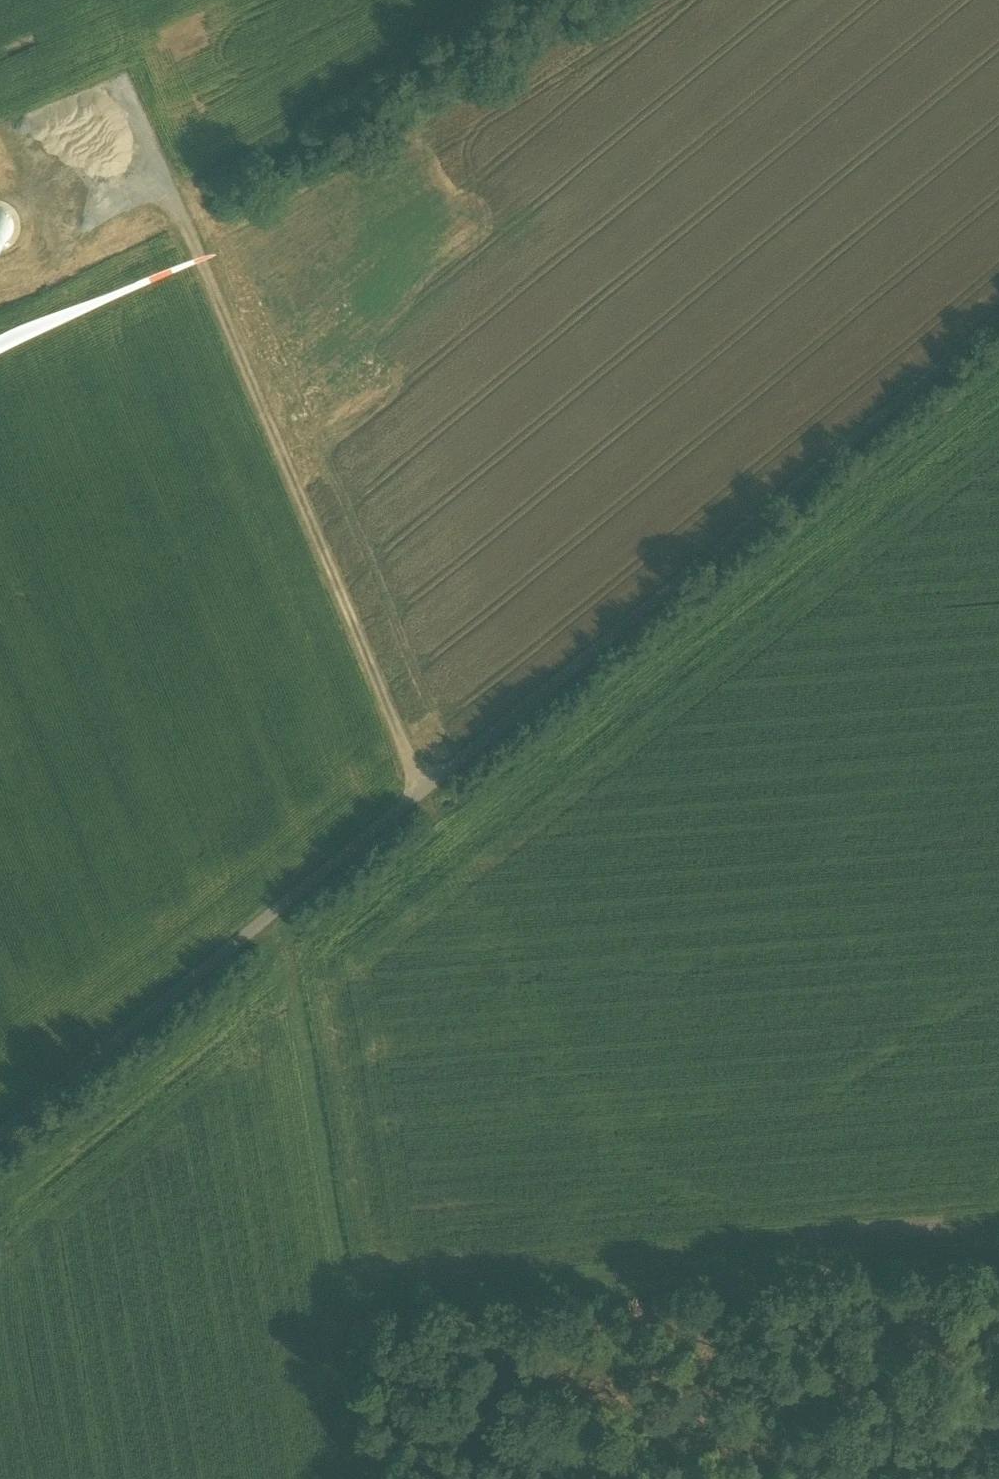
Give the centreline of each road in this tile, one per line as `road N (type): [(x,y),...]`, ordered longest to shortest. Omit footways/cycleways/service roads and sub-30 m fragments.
road 1 (unclassified): [(0,1137),(998,320)]
road 2 (track): [(422,795),(552,1065),(608,1142),(721,1203),(841,1232),(998,1230)]
road 3 (track): [(422,795),(197,253),(149,165),(47,191)]

